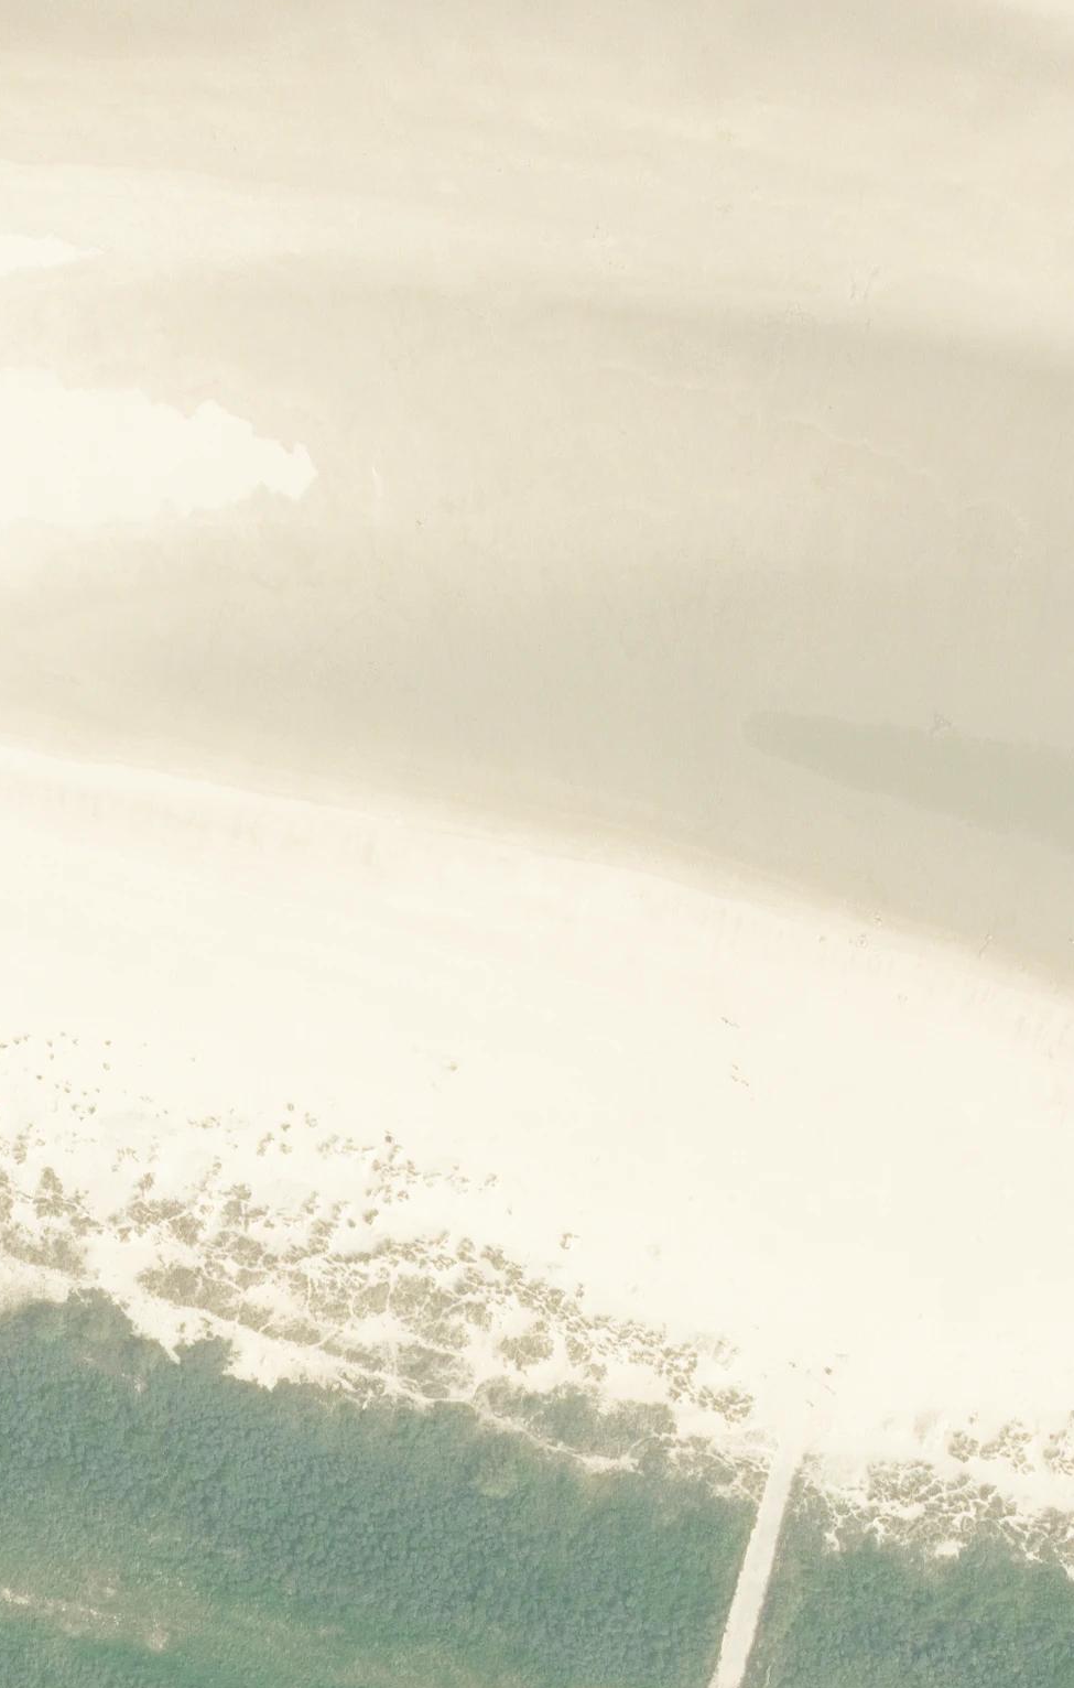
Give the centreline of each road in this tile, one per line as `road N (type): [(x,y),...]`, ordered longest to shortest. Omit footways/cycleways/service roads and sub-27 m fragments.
road 1 (track): [(726,1683),(810,1380)]

